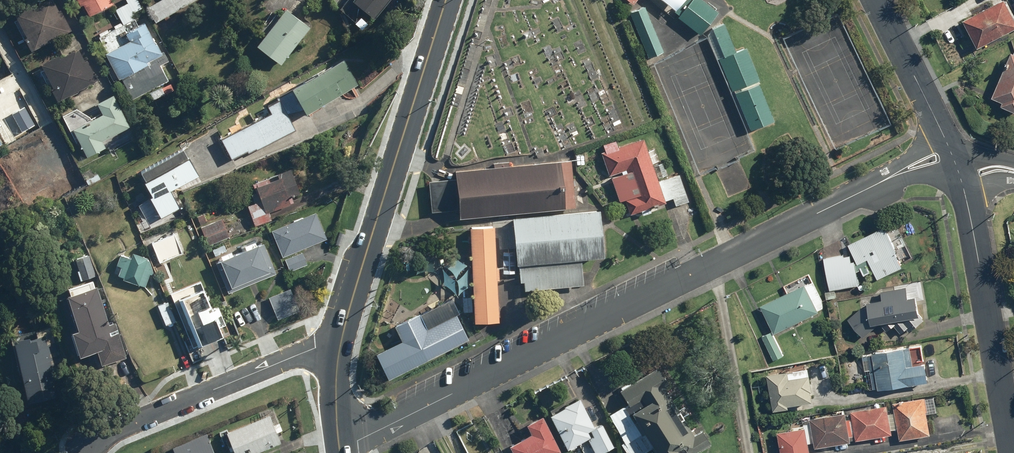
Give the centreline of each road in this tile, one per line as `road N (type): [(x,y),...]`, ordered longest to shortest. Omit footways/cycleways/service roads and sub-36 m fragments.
road 1 (residential): [(340,449),(949,148)]
road 2 (tertiary): [(446,0),(341,333)]
road 3 (residential): [(341,333),(70,446)]
road 4 (residential): [(959,179),(1012,452)]
road 5 (residential): [(876,0),(949,148)]

